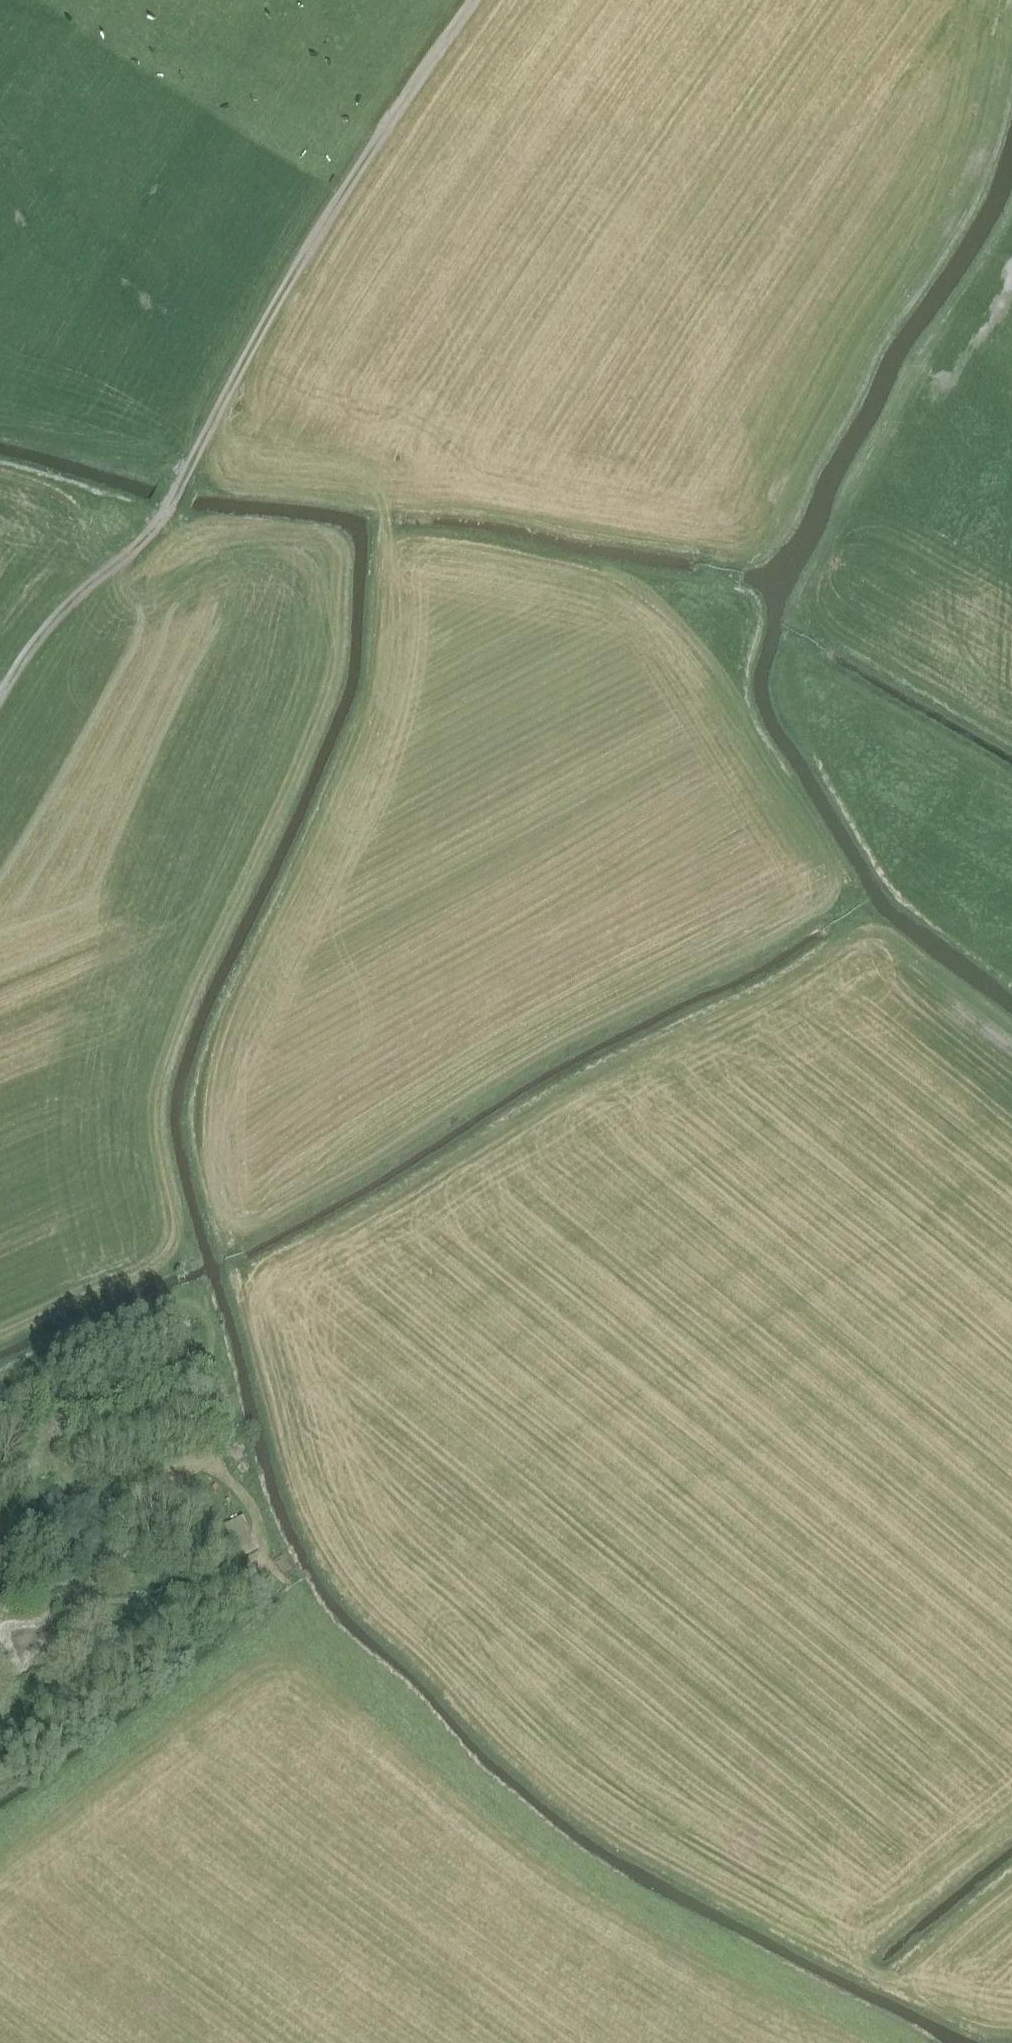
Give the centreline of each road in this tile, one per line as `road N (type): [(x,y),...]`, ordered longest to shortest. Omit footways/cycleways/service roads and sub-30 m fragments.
road 1 (track): [(0,697),(60,609),(165,514),(327,216),(474,0)]

